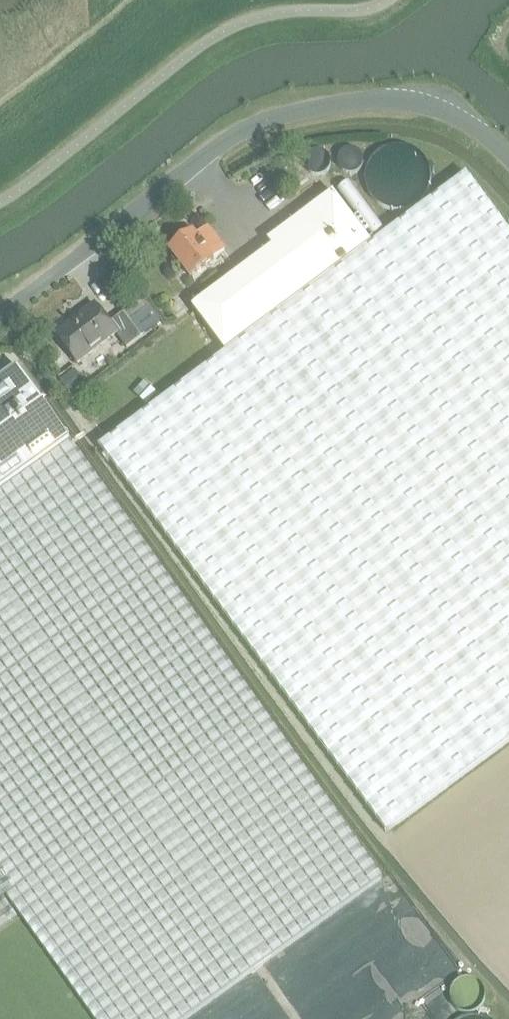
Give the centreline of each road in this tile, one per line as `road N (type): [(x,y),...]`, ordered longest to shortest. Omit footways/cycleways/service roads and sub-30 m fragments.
road 1 (unclassified): [(0,313),(212,152),(276,120),(376,103),(421,107),(479,131),(508,159)]

